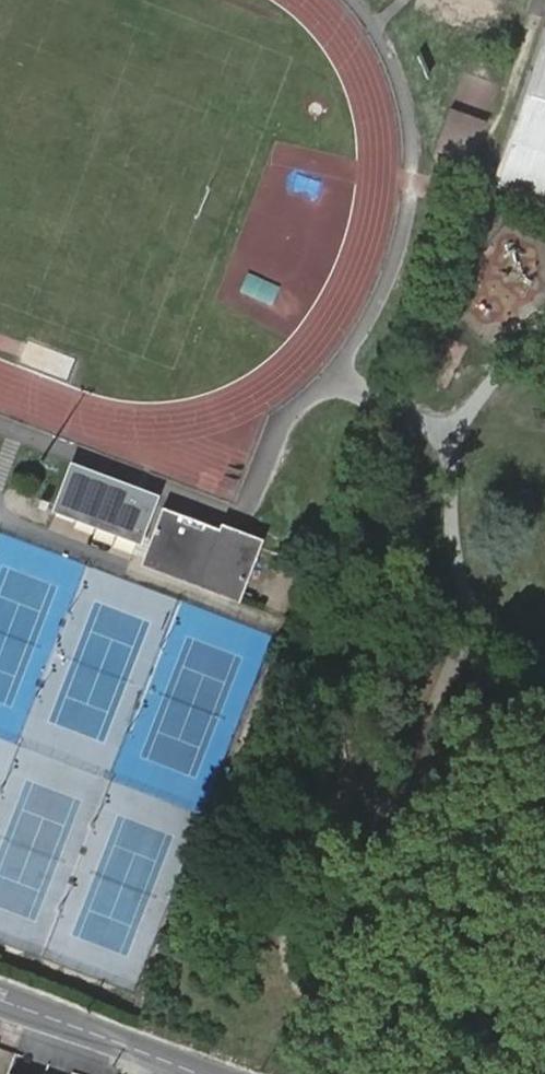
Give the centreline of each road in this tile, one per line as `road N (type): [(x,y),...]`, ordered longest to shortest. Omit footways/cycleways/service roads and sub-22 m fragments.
road 1 (tertiary): [(195,1073),(0,1000)]

